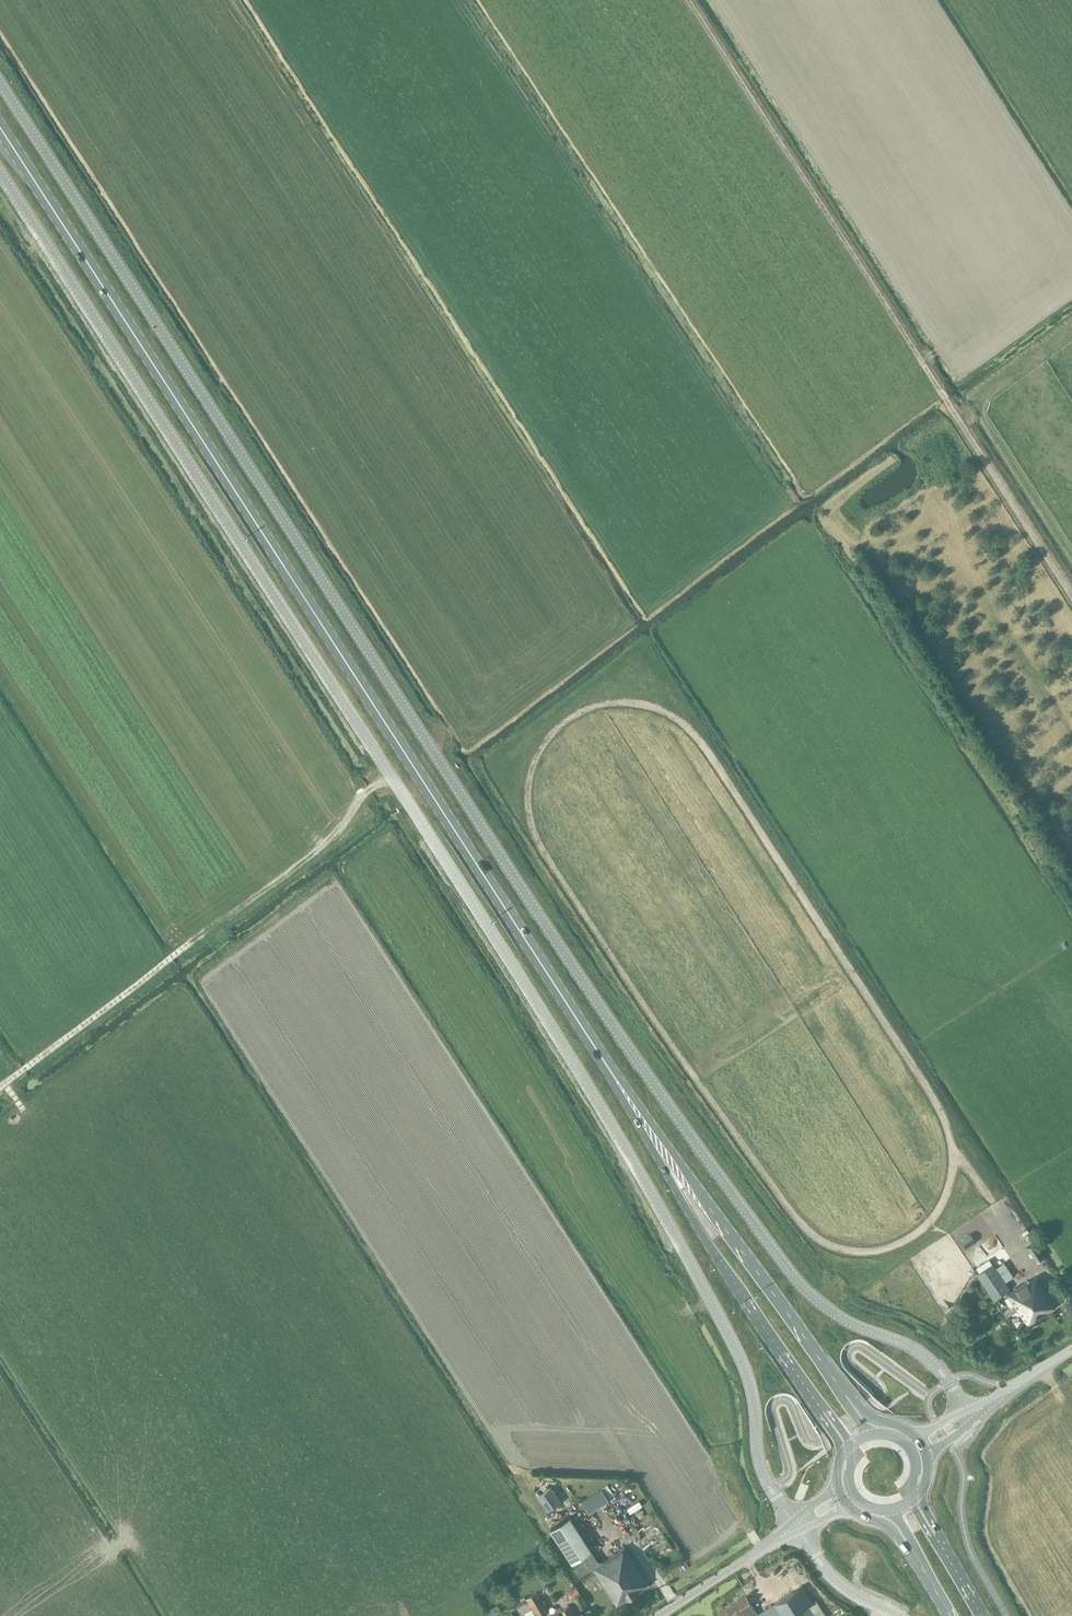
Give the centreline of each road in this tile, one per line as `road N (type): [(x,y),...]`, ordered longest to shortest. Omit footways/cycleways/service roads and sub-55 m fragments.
road 1 (unclassified): [(970,1416),(931,1360),(832,1313),(790,1272),(562,949),(0,82)]
road 2 (unclassified): [(796,1527),(762,1471),(746,1370),(611,1123),(0,172)]
road 3 (primary): [(653,1135),(0,128)]
road 4 (track): [(688,0),(1071,592)]
road 5 (track): [(191,943),(315,855),(369,790),(454,727)]
road 6 (primary): [(846,1395),(653,1135)]
road 7 (primary): [(653,1135),(697,1227),(822,1409)]
road 8 (track): [(221,1365),(399,1615)]
road 9 (track): [(191,943),(5,1085),(23,1112)]
road 10 (unclassified): [(796,1527),(658,1615)]
road 11 (unclassified): [(796,1527),(836,1581),(897,1615)]

